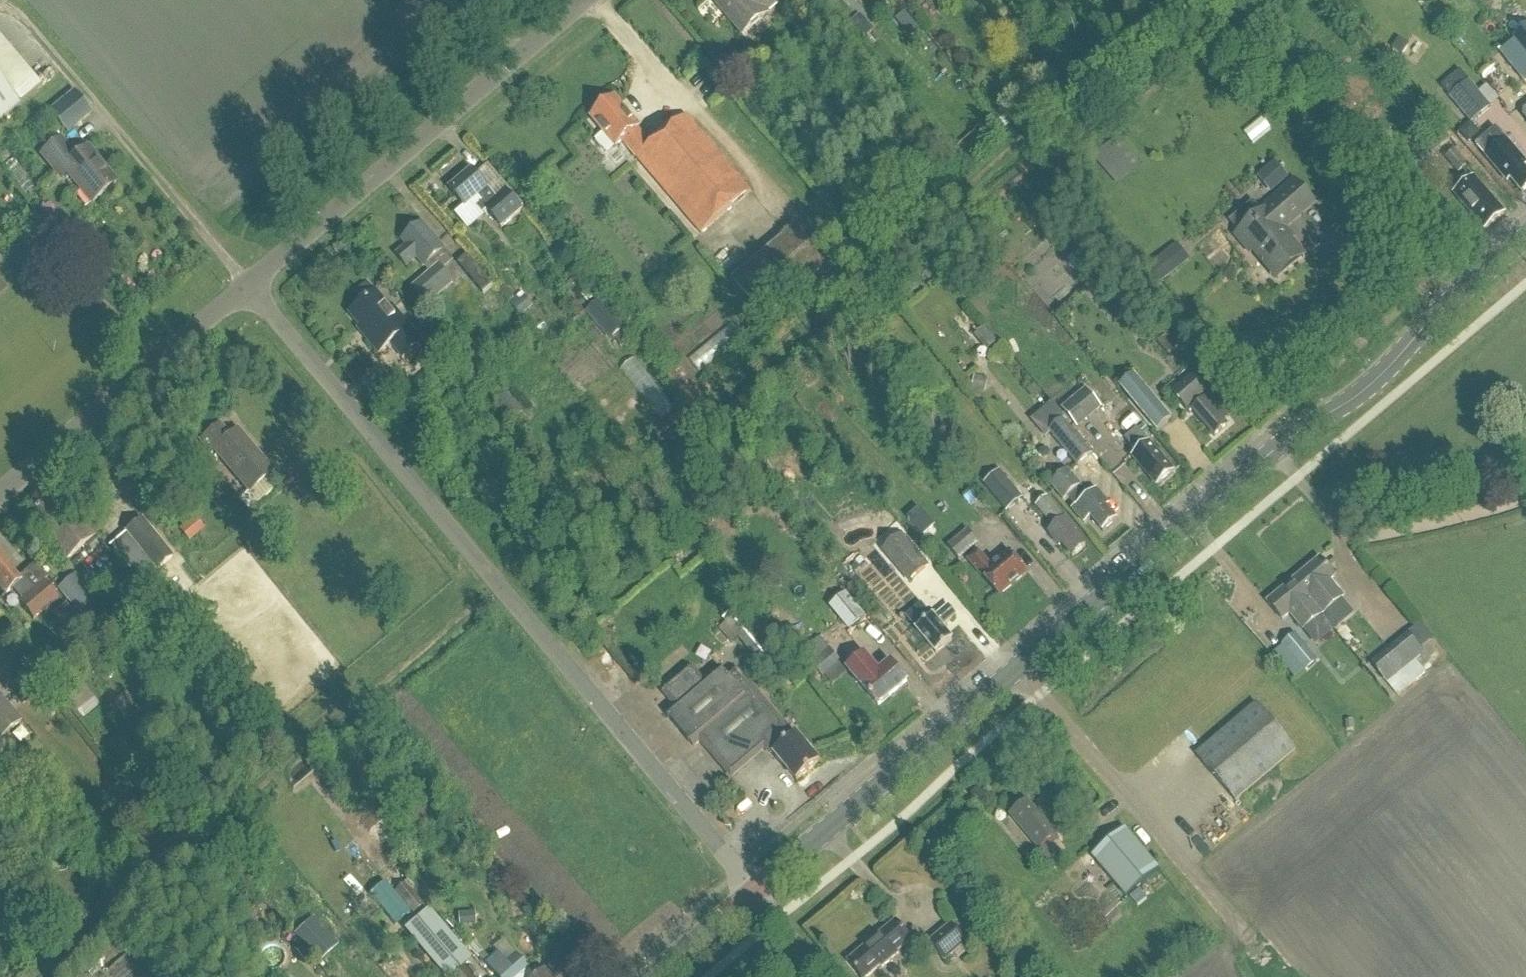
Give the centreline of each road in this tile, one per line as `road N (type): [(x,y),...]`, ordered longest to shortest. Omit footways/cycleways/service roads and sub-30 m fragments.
road 1 (tertiary): [(754,890),(1275,450),(1365,392),(1435,315),(1525,238)]
road 2 (residential): [(754,890),(244,283)]
road 3 (unclassified): [(244,283),(582,0)]
road 4 (unclassified): [(0,491),(244,283)]
road 5 (tertiary): [(652,976),(754,890)]

